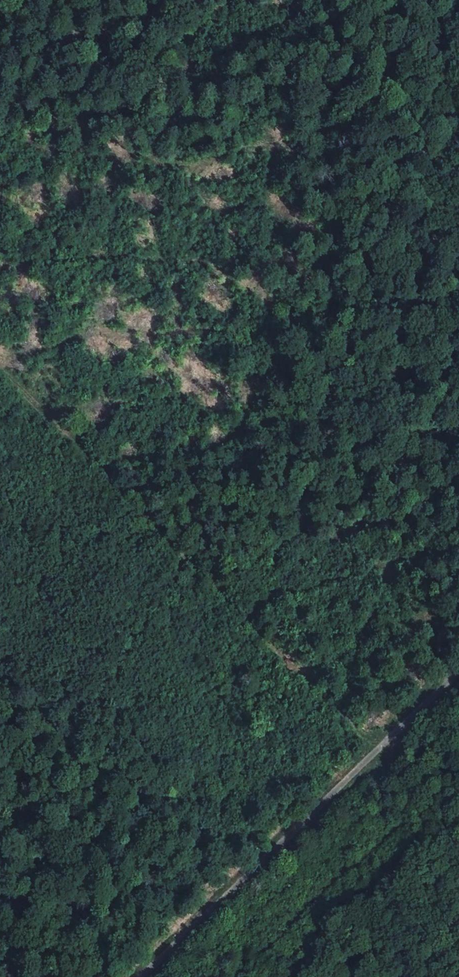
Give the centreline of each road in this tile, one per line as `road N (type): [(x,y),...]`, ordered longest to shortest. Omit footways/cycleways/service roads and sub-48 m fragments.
road 1 (track): [(148,976),(377,753)]

